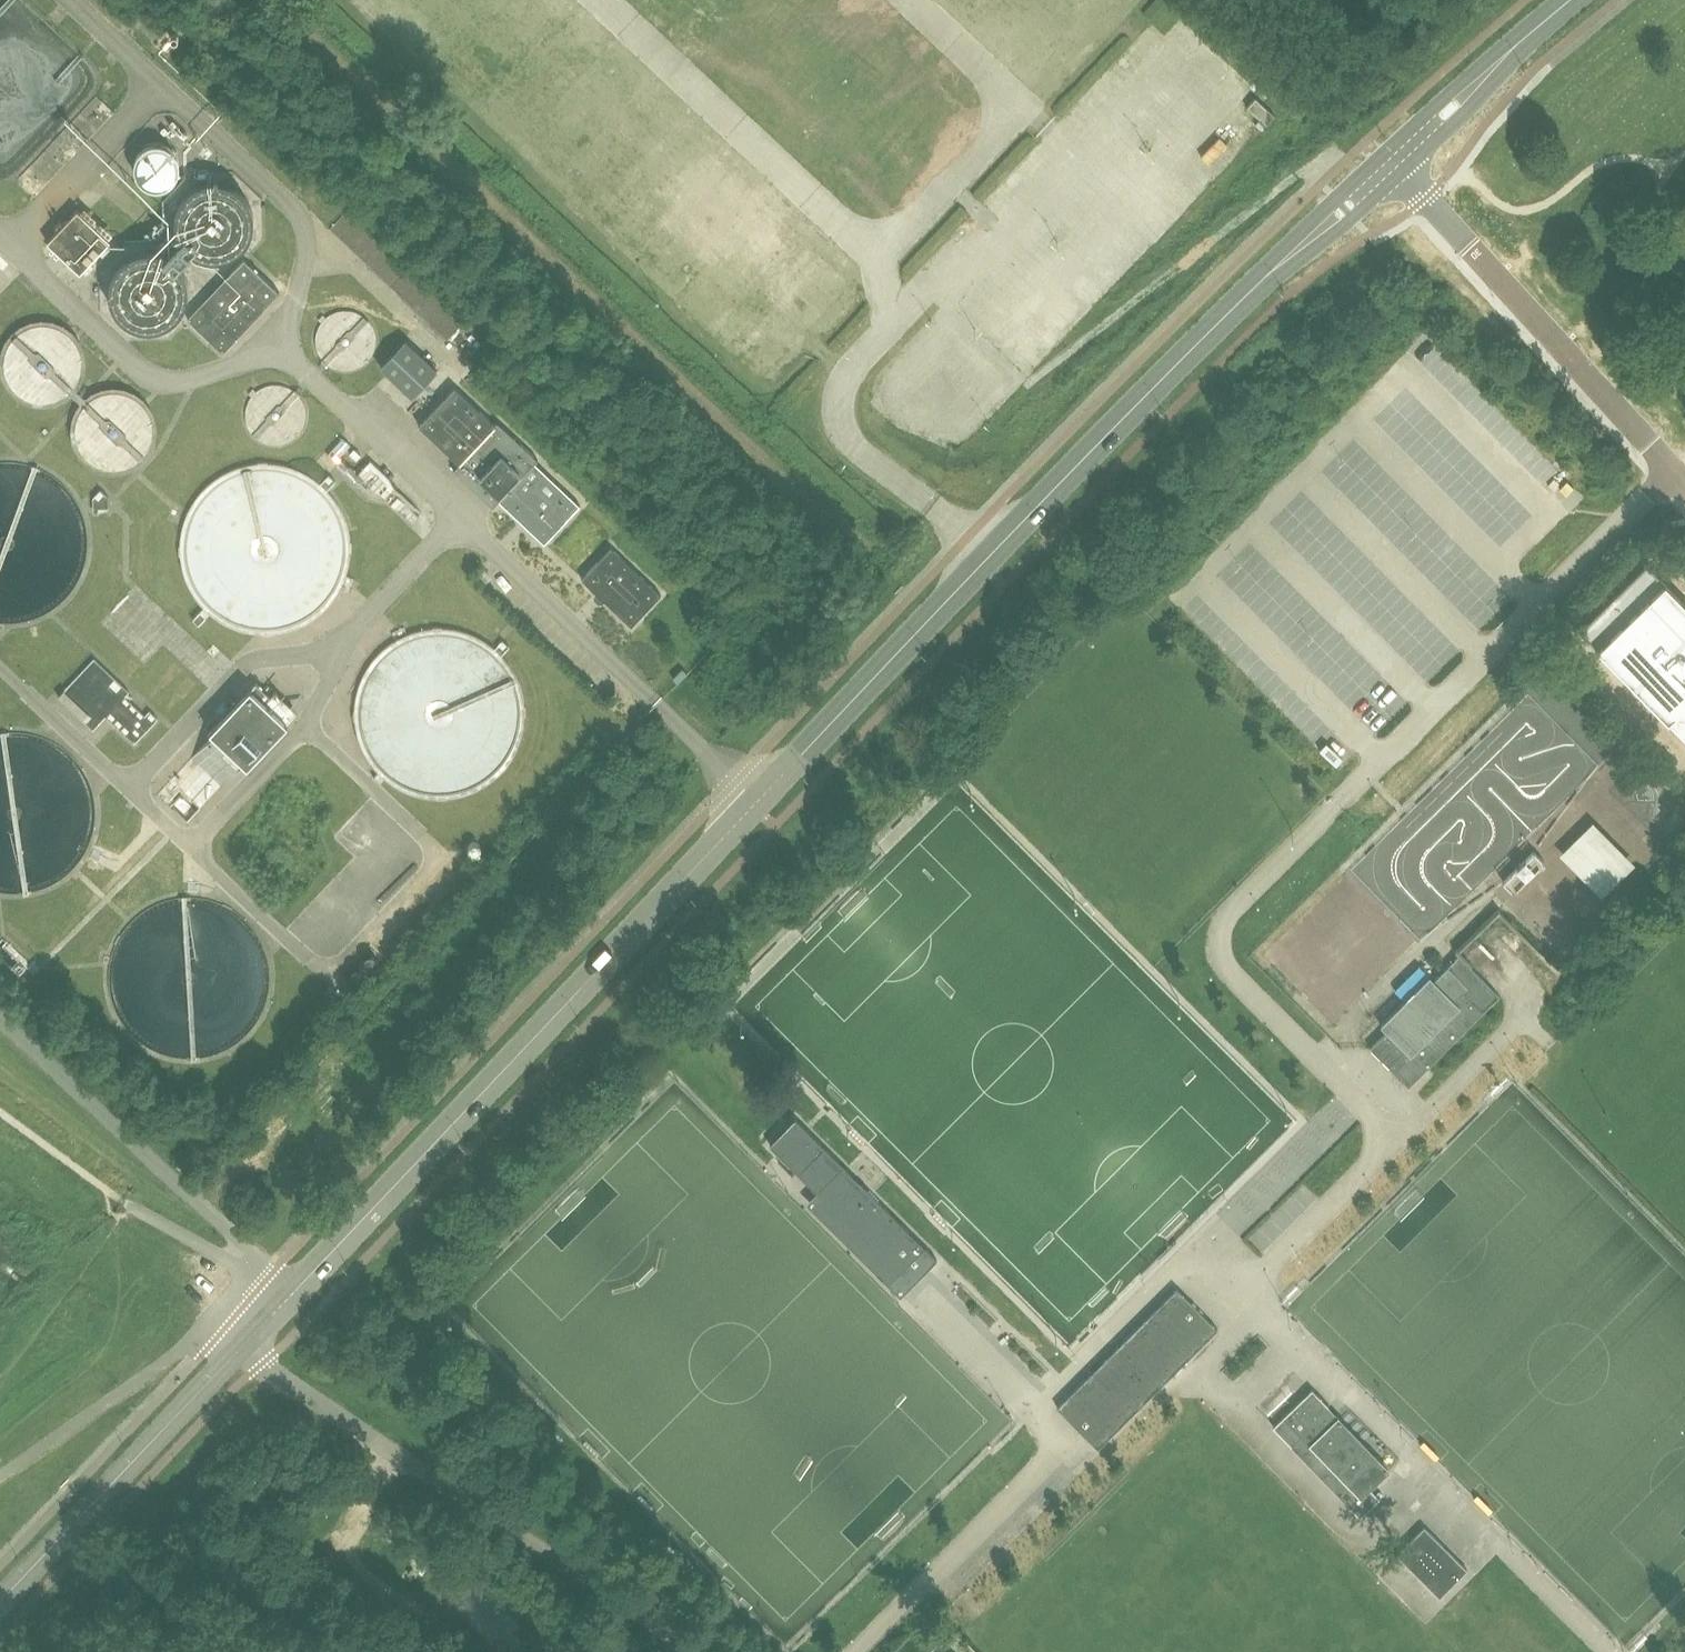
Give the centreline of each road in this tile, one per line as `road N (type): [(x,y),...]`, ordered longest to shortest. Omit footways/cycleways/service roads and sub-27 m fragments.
road 1 (tertiary): [(290,1295),(1249,292)]
road 2 (unclassified): [(690,1651),(241,1348)]
road 3 (residential): [(1684,481),(1399,175)]
road 4 (residential): [(290,1295),(0,1018)]
road 5 (tertiary): [(0,1601),(241,1348)]
road 6 (tertiary): [(1249,292),(1399,175)]
road 7 (tertiary): [(1380,157),(1249,292)]
road 8 (tertiary): [(1511,49),(1380,157)]
road 9 (tertiary): [(1399,175),(1454,122),(1511,49)]

